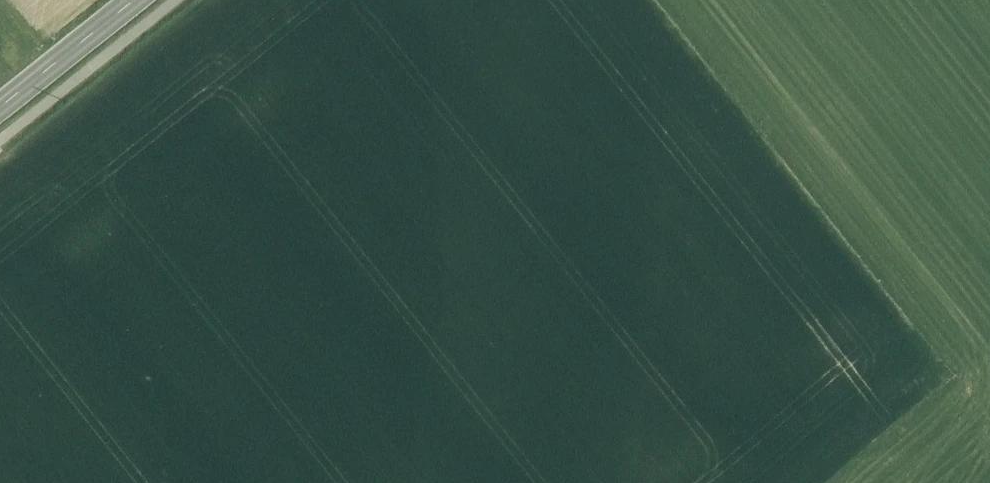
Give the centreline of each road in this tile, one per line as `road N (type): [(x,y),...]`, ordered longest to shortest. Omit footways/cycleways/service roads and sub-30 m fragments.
road 1 (tertiary): [(0,109),(136,0)]

